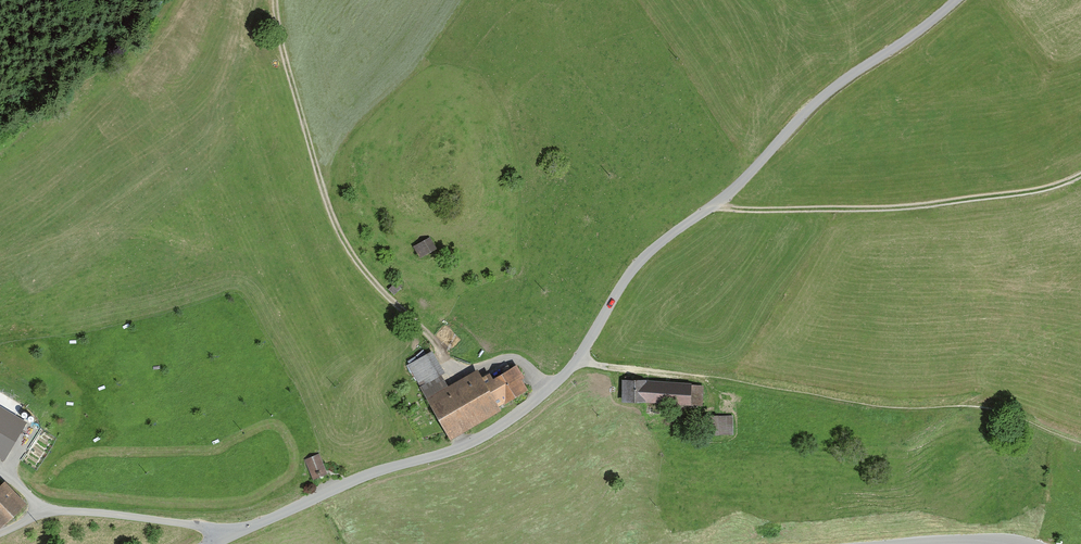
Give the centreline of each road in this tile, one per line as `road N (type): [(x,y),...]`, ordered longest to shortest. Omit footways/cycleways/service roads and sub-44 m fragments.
road 1 (residential): [(958,0),(837,87),(741,185),(658,245),(632,271),(582,361),(533,406),(486,438),(367,475),(220,543)]
road 2 (track): [(276,0),(279,42),(324,201),(352,256),(450,366),(514,357),(551,389)]
road 3 (track): [(1080,175),(1019,193),(886,209),(710,210)]
road 4 (track): [(707,379),(582,361)]

